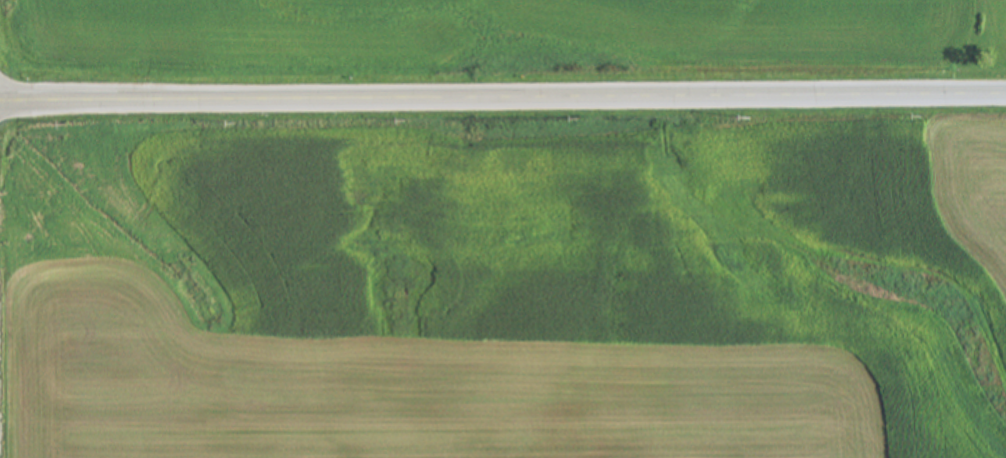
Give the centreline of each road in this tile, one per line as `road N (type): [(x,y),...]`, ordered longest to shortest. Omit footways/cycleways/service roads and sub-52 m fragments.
road 1 (secondary): [(0,101),(1005,96)]

